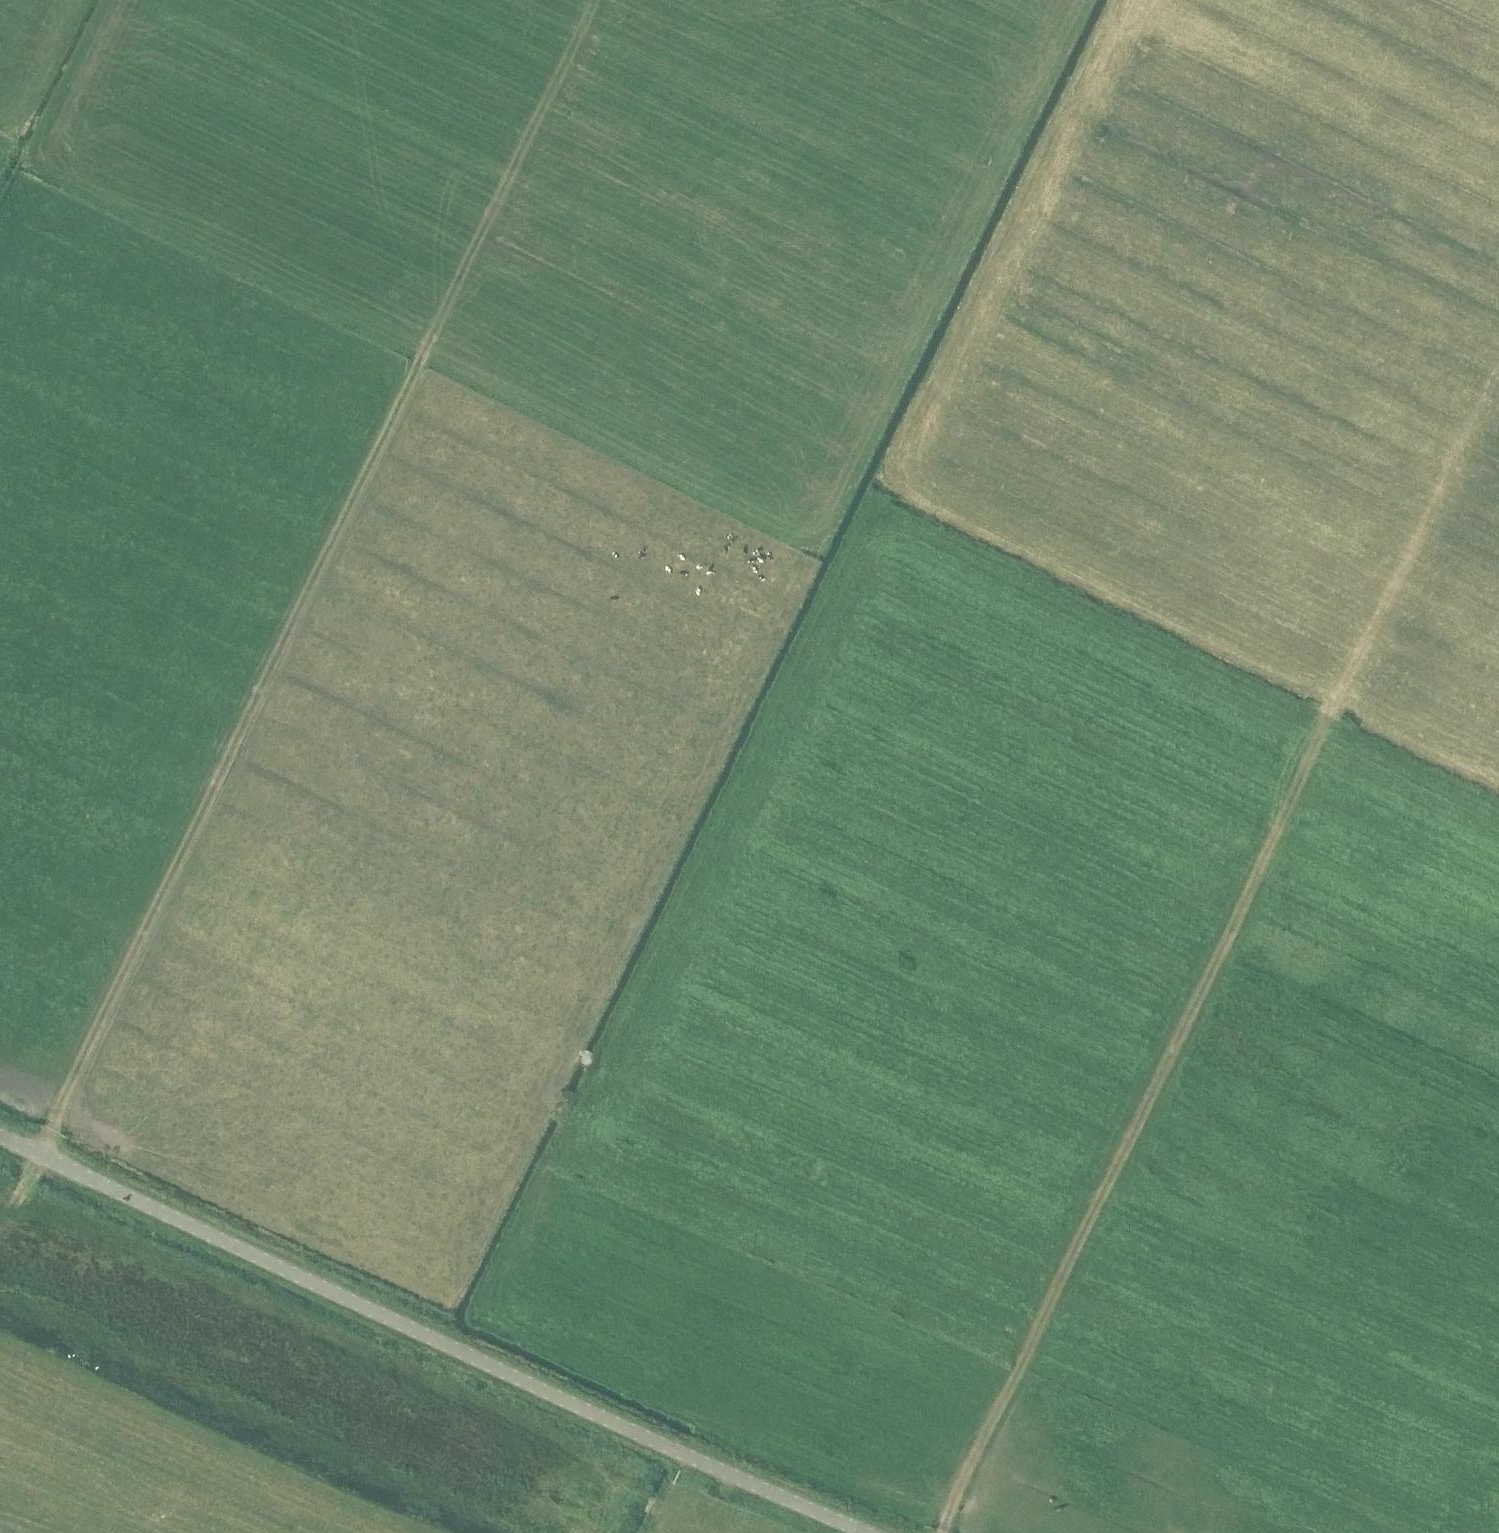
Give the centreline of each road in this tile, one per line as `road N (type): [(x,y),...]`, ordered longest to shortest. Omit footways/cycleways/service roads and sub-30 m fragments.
road 1 (unclassified): [(864,1532),(0,1135)]

